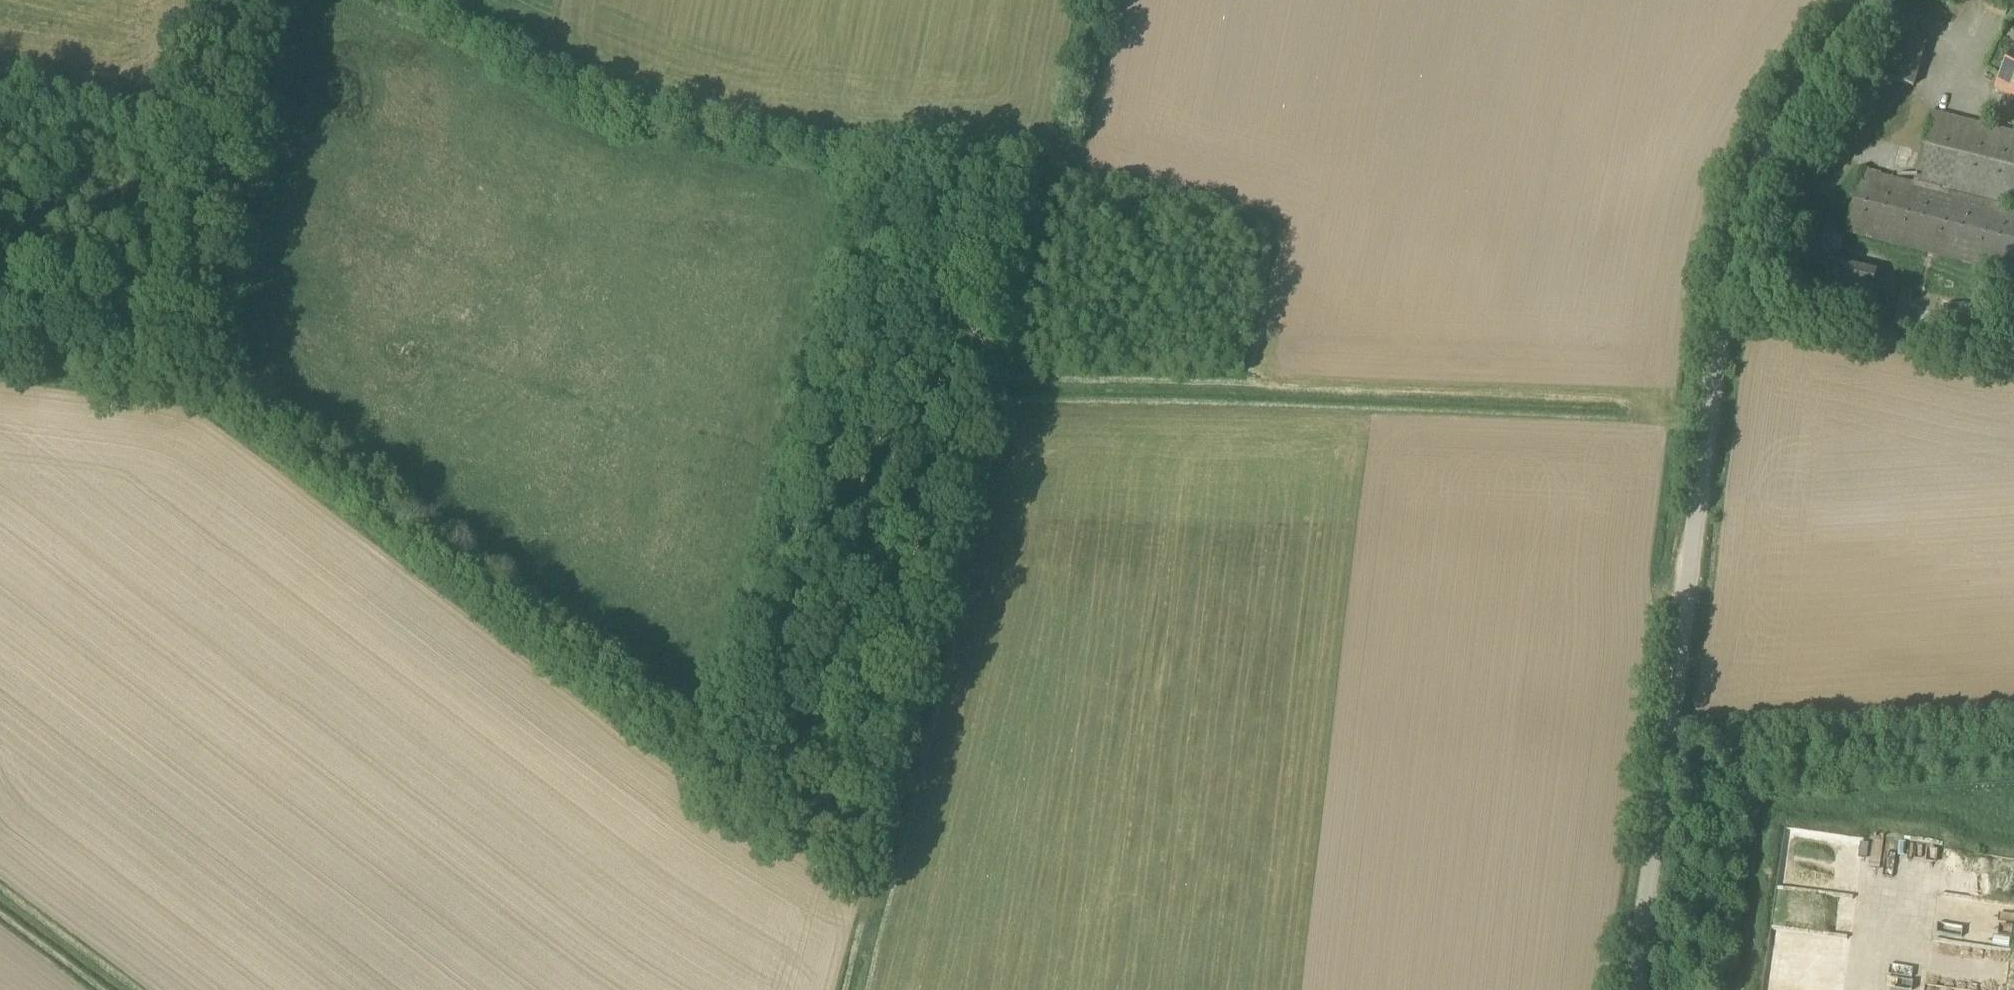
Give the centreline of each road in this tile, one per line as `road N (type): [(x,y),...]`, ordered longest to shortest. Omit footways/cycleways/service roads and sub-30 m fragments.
road 1 (unclassified): [(1633,989),(1723,277),(1758,160),(1866,0)]

